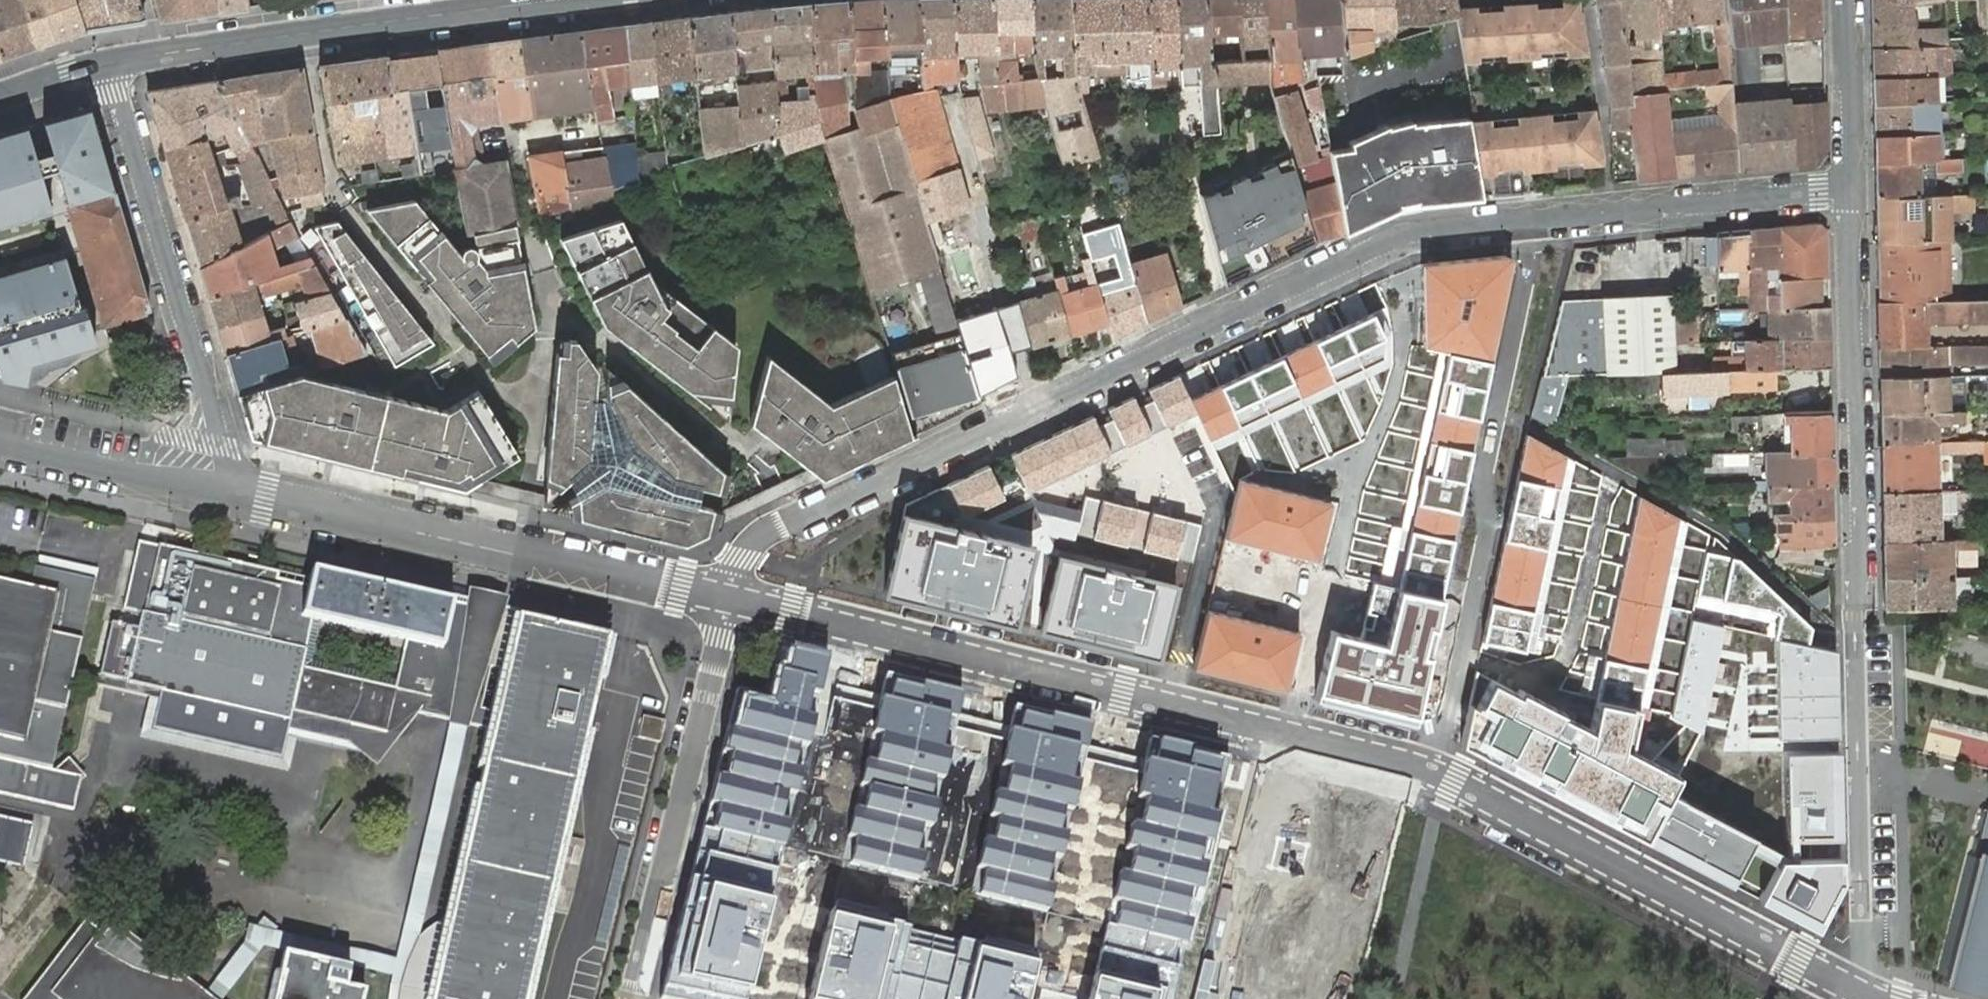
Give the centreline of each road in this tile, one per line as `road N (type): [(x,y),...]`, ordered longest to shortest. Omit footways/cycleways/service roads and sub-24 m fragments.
road 1 (residential): [(1538,218),(1406,232),(766,532),(740,557),(725,595)]
road 2 (residential): [(233,491),(725,595)]
road 3 (residential): [(1871,997),(1435,772)]
road 4 (residential): [(1171,705),(725,595)]
road 5 (residential): [(233,491),(106,63)]
road 6 (residential): [(1862,629),(1851,189)]
road 7 (residential): [(725,595),(723,637),(630,998)]
road 8 (secondary): [(106,63),(498,7)]
road 9 (residential): [(1871,997),(1862,629)]
road 10 (residential): [(1851,189),(1538,218)]
road 11 (residential): [(1460,656),(1522,678),(1556,673),(1571,646),(1613,471)]
road 12 (residential): [(1613,471),(1722,532),(1821,628),(1862,629)]
road 13 (residential): [(1171,705),(1217,509),(1182,437)]
road 14 (unknown): [(1201,998),(1265,729)]
road 15 (residential): [(1435,772),(1171,705)]
road 16 (residential): [(1460,656),(1488,522),(1482,468),(1495,405)]
road 17 (residential): [(0,441),(233,491)]
road 18 (residential): [(498,7),(529,226)]
road 19 (residential): [(1495,405),(1538,218)]
road 20 (residential): [(1848,0),(1851,189)]
road 21 (residential): [(1495,405),(1613,471)]

